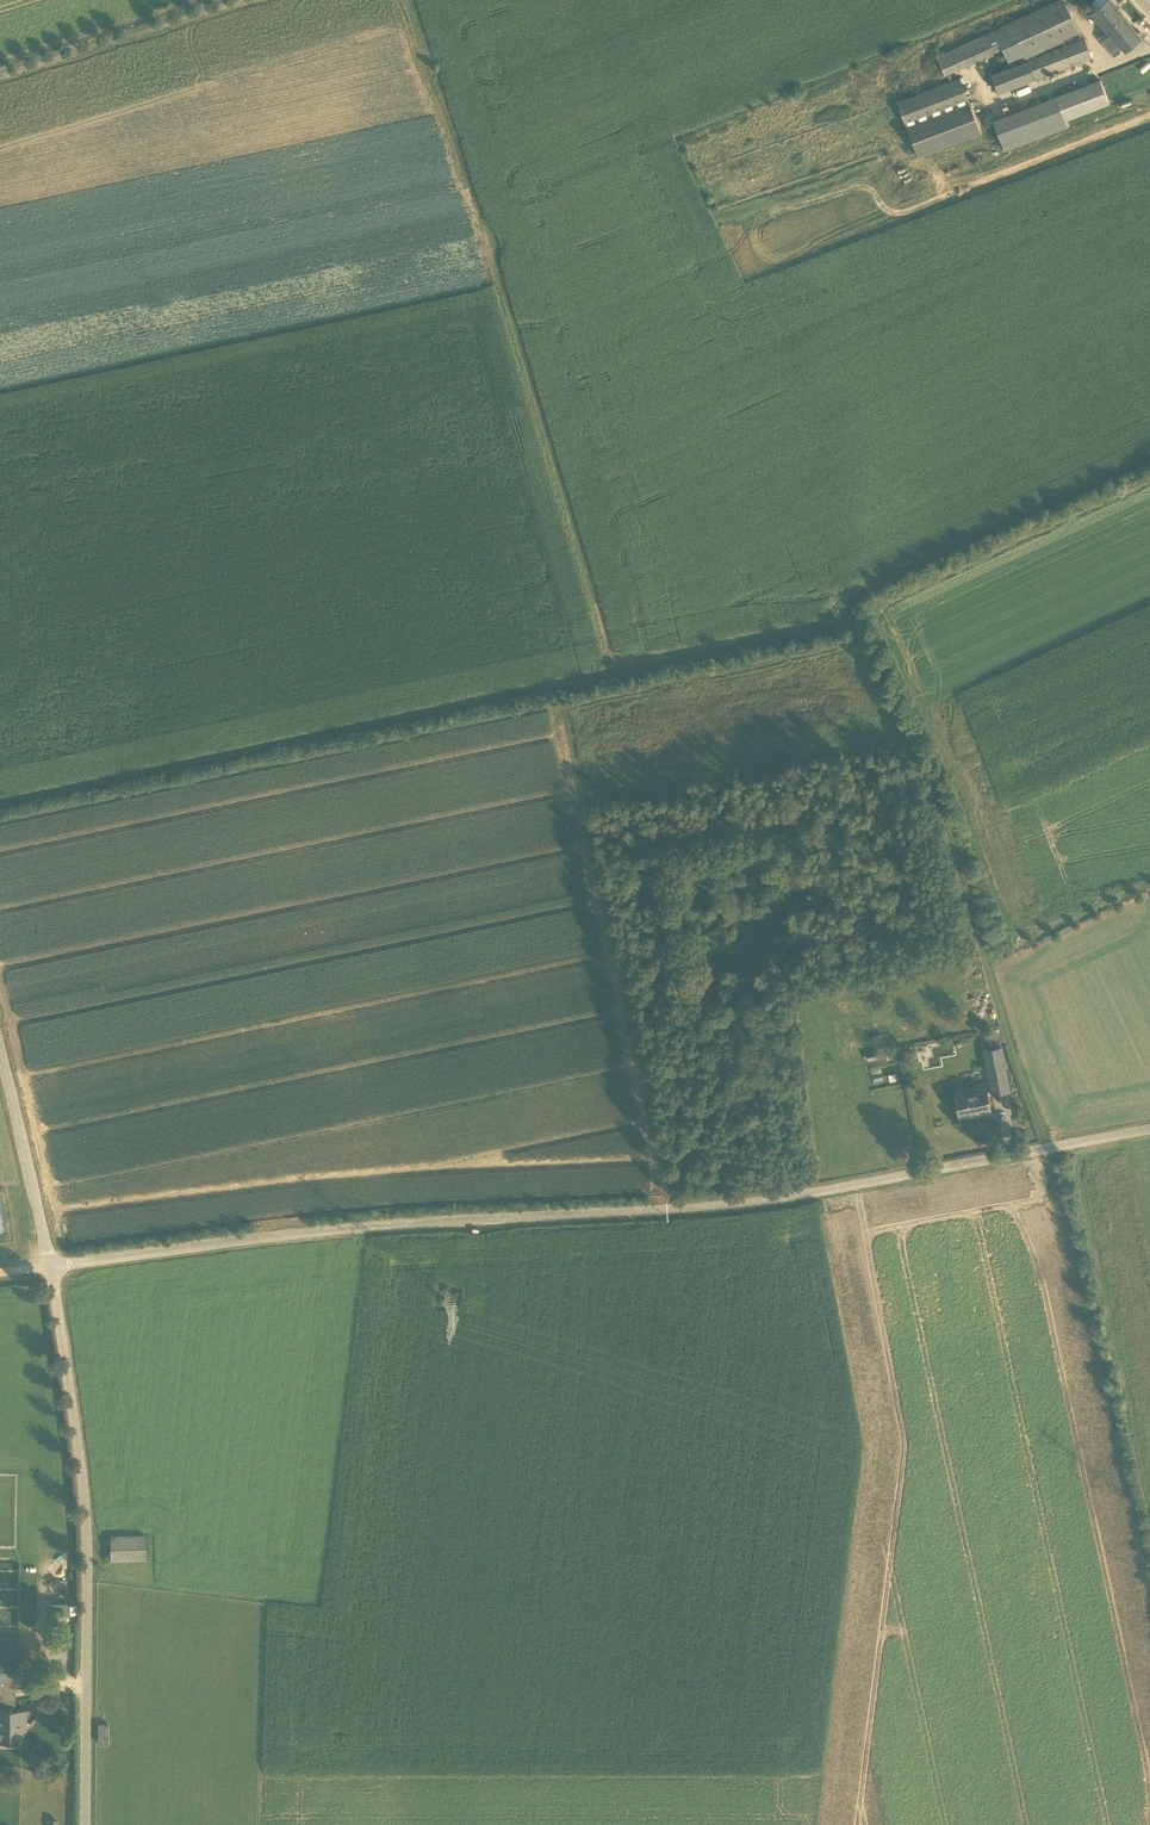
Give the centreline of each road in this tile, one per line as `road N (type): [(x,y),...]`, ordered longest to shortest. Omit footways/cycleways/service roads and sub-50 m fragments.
road 1 (unclassified): [(50,1267),(370,1224),(738,1204),(1149,1128)]
road 2 (unclassified): [(82,1824),(82,1478),(50,1267)]
road 3 (track): [(1149,457),(850,597)]
road 4 (unclassified): [(50,1267),(0,1051)]

